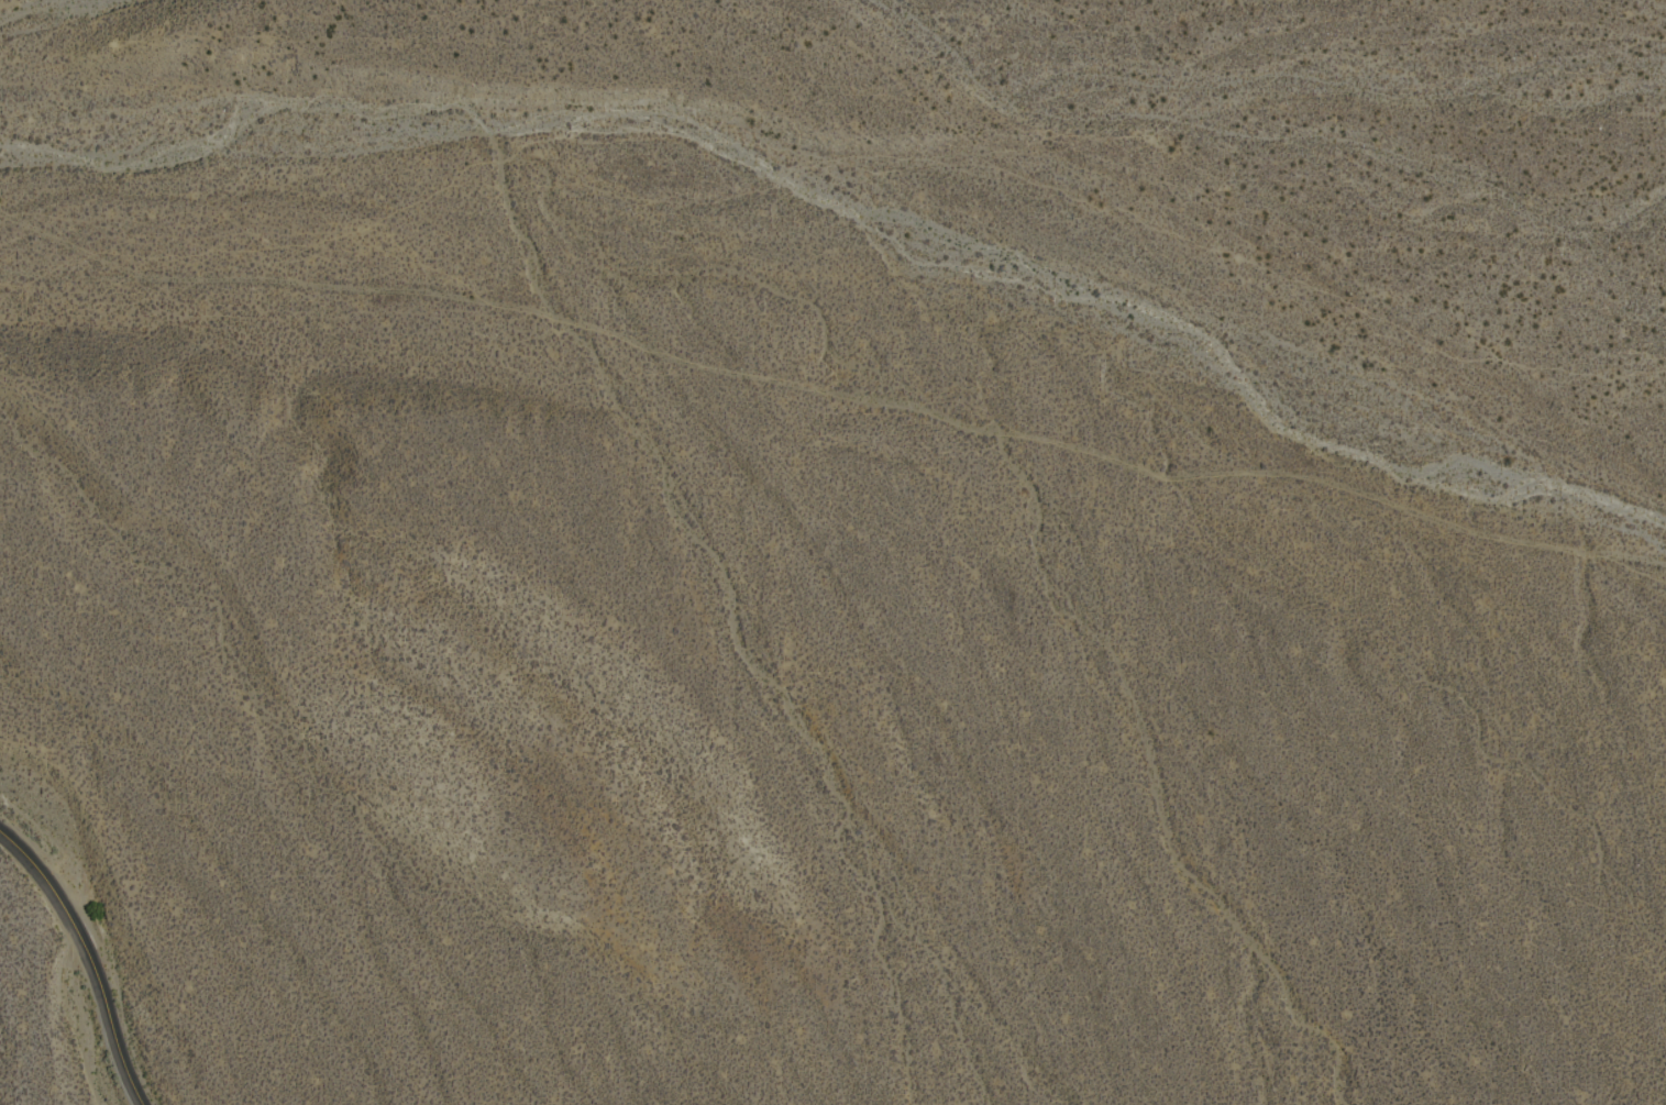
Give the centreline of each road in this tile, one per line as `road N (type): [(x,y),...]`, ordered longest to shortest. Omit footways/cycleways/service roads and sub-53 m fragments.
road 1 (track): [(1665,569),(1442,527),(1324,486),(1167,480),(903,405),(688,365),(567,321),(267,278),(134,279),(0,213)]
road 2 (tertiary): [(145,1104),(70,917),(0,836)]

